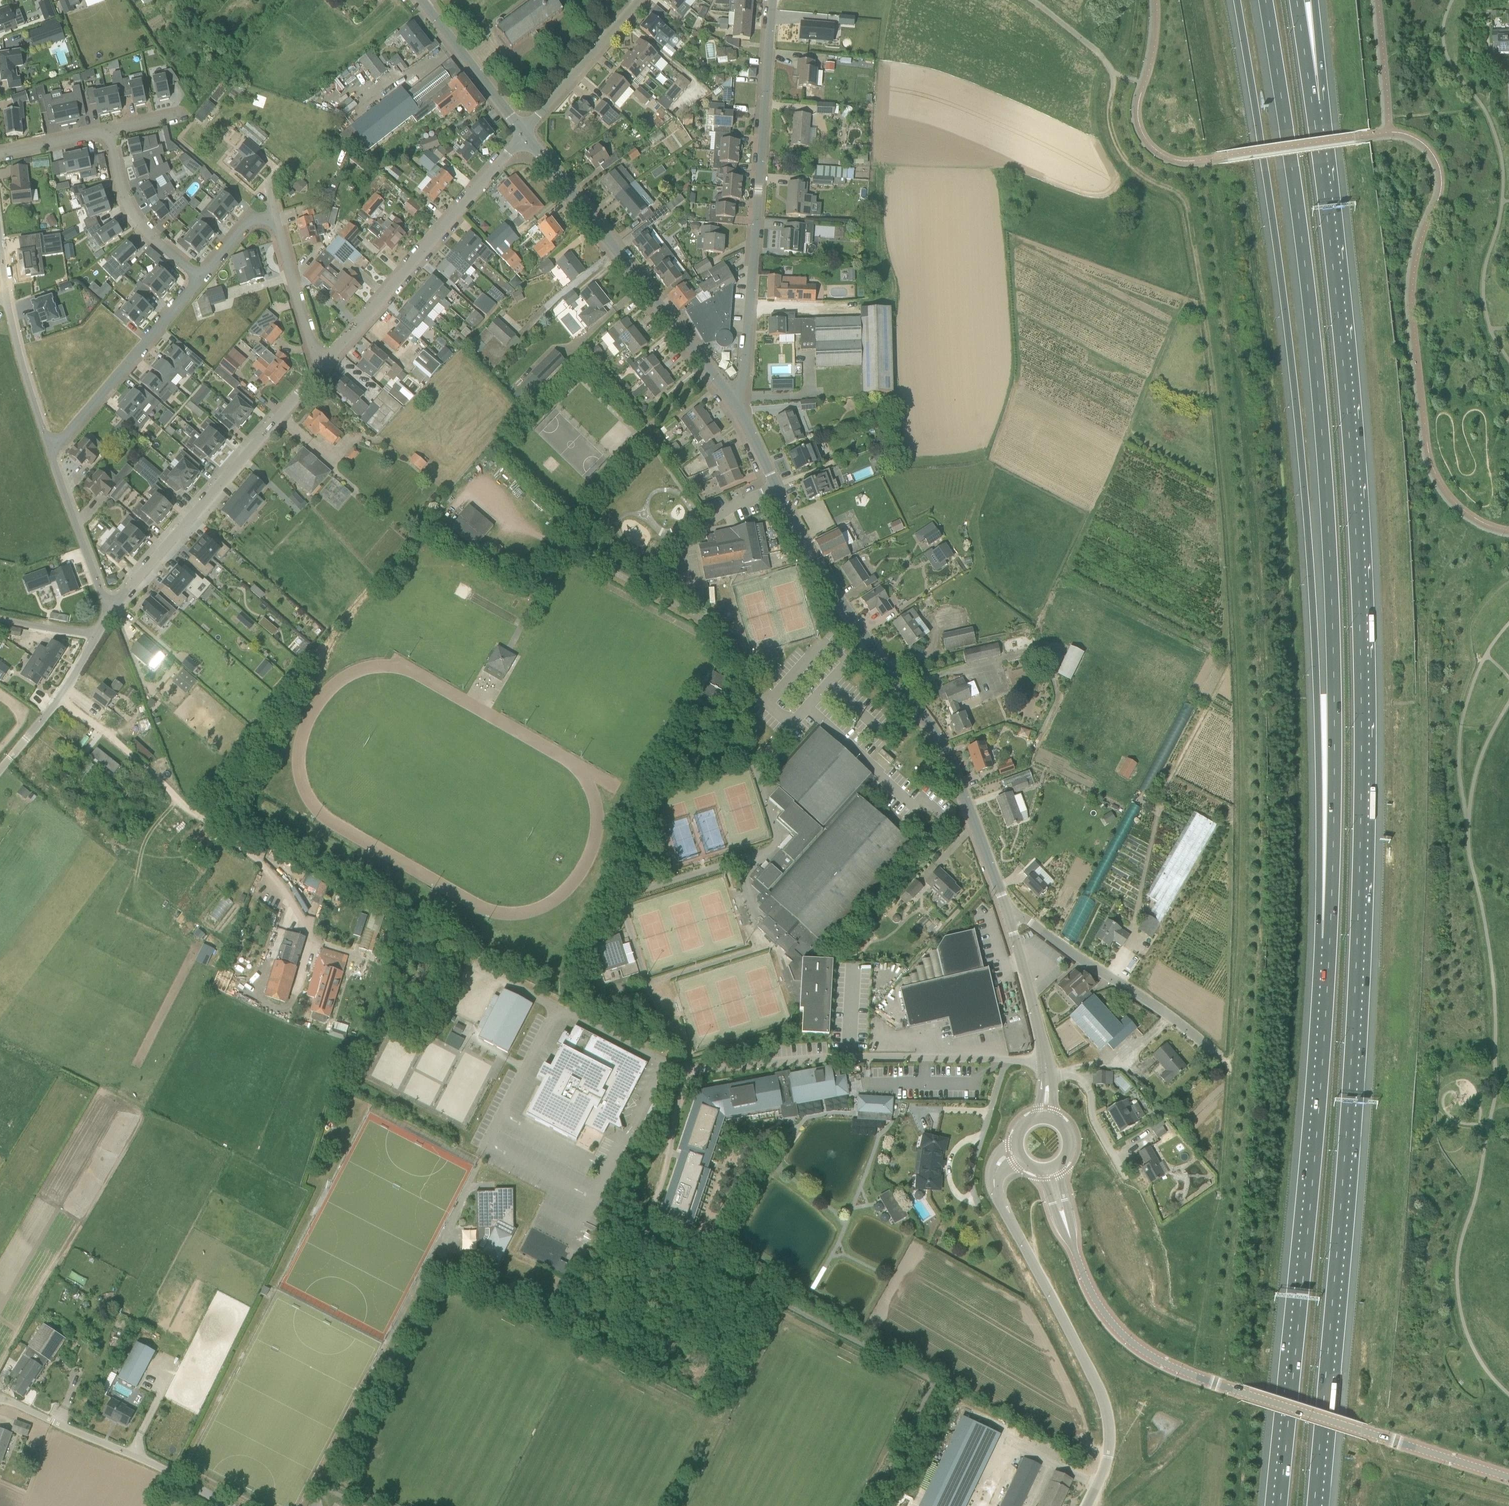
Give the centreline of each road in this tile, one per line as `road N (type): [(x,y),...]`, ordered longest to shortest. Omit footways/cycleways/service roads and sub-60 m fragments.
road 1 (motorway): [(1317,1505),(1359,952),(1364,702),(1350,405),(1316,105)]
road 2 (track): [(1111,70),(1112,132),(1121,153),(1185,201),(1215,398),(1239,729),(1240,933),(1221,1186),(1199,1337),(1158,1326)]
road 3 (motorway): [(1236,0),(1294,418),(1328,949)]
road 4 (motorway): [(1265,0),(1295,206),(1329,569),(1335,689),(1328,949)]
road 5 (tertiary): [(1508,1479),(1154,1359),(1101,1311),(1050,1170)]
road 6 (tertiary): [(1006,906),(936,731),(867,642),(732,400)]
road 7 (motorway): [(1328,949),(1280,1505)]
road 8 (unclassified): [(732,400),(741,389),(752,308),(773,0)]
road 9 (unclassified): [(1087,1505),(1108,1457),(1105,1400),(998,1196),(995,1169),(1018,1152)]
road 10 (unclassified): [(687,1069),(832,1057),(1045,1060)]
road 11 (tertiary): [(732,400),(524,135)]
road 12 (track): [(1063,580),(1198,272)]
road 13 (residential): [(326,362),(524,135)]
road 14 (track): [(1228,670),(1160,798),(1128,949)]
road 15 (residential): [(1231,1066),(1006,906)]
road 16 (unclassified): [(228,1505),(159,1466),(0,1400)]
road 17 (residential): [(201,280),(64,437),(48,445)]
road 18 (track): [(288,1016),(311,937),(284,888),(221,835)]
road 19 (residential): [(182,527),(326,362)]
road 20 (track): [(567,508),(712,374)]
road 21 (unclassified): [(0,770),(58,700),(112,609)]
road 22 (residential): [(201,280),(139,222),(110,132)]
road 23 (unclassified): [(112,609),(48,445)]
road 24 (tertiary): [(524,135),(425,4)]
road 25 (tertiary): [(1045,1060),(1006,906)]
road 26 (unclassified): [(48,445),(6,295)]
road 27 (residential): [(326,362),(314,348),(275,218)]
road 28 (residential): [(1127,1180),(1093,1121),(1083,1082),(1047,1076)]
road 29 (residential): [(524,135),(605,41)]
road 30 (unclassified): [(313,1505),(371,1396)]

